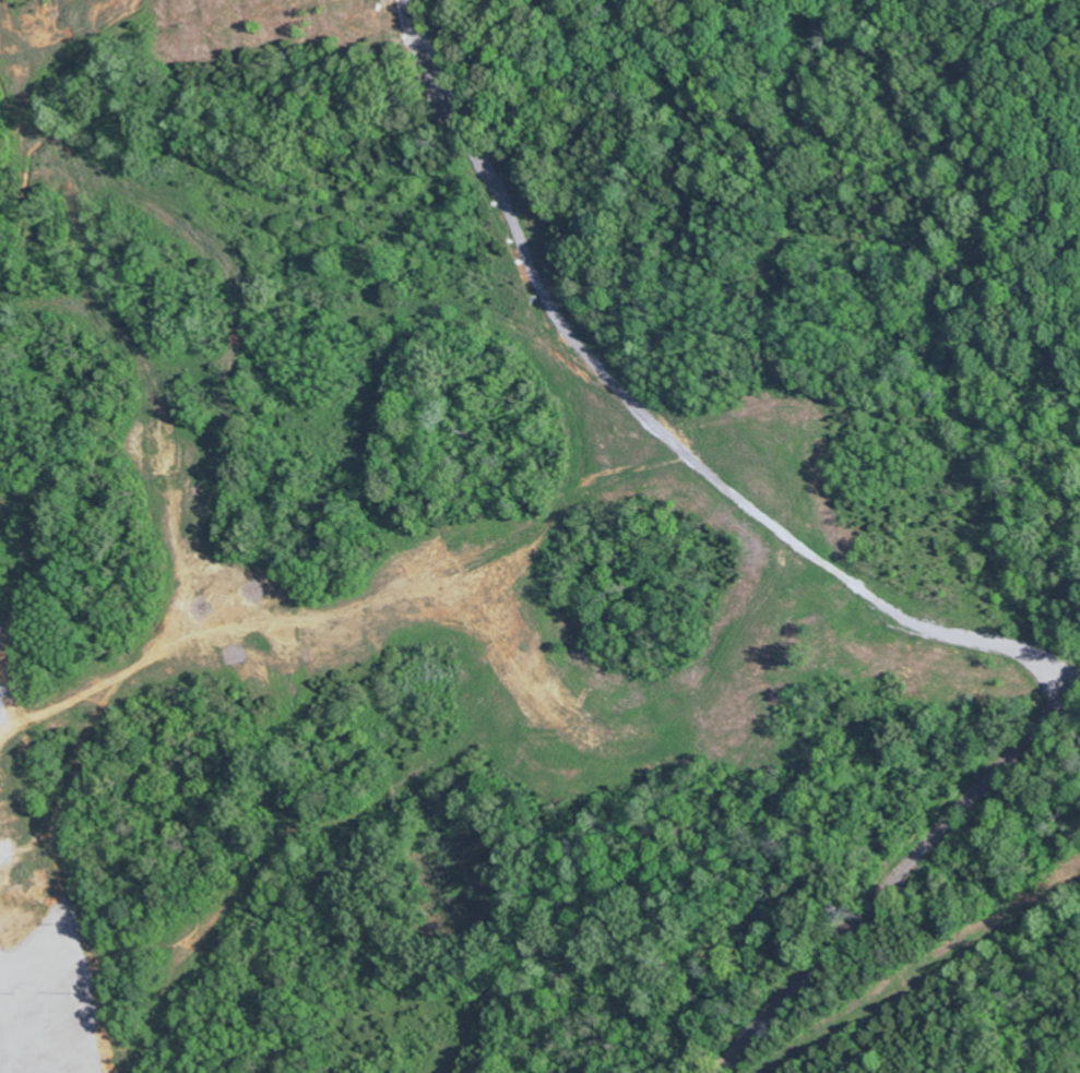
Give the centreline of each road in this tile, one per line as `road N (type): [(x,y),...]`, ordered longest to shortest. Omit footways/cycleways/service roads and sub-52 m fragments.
road 1 (track): [(719,1072),(1079,723)]

